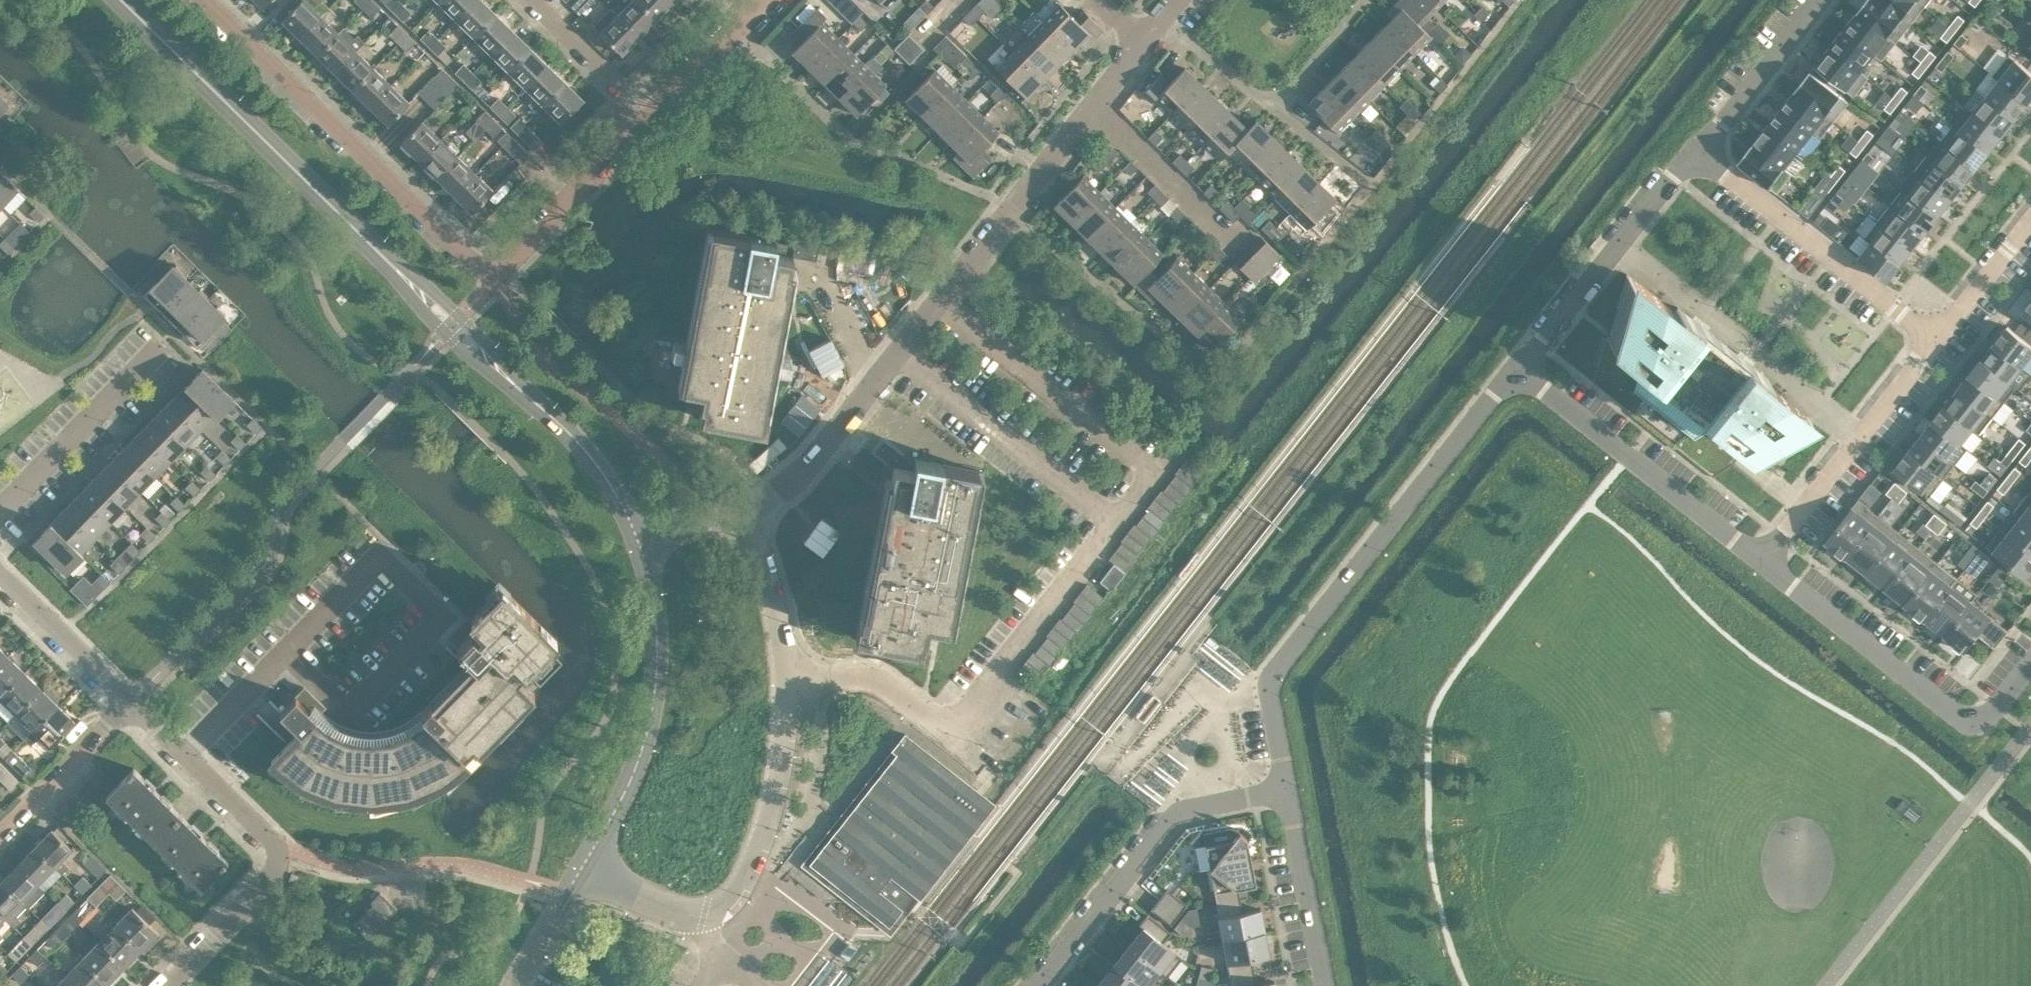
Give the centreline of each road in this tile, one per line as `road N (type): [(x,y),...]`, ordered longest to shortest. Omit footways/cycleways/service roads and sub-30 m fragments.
road 1 (tertiary): [(640,547),(606,474),(122,0)]
road 2 (unclassified): [(729,521),(796,477),(828,441),(1100,107)]
road 3 (residential): [(1288,796),(1267,685),(1521,371)]
road 4 (residential): [(491,282),(202,0)]
road 5 (unclassified): [(169,985),(285,861),(129,710)]
road 6 (unclassified): [(585,868),(682,912),(732,895),(776,779),(786,680)]
road 7 (tertiary): [(585,868),(647,744),(658,605),(640,547)]
road 8 (residential): [(1773,561),(1989,724),(2030,672)]
road 9 (residential): [(1042,985),(1178,815),(1288,796)]
road 10 (residential): [(1521,371),(1773,561)]
road 11 (residential): [(1936,341),(1697,158)]
road 12 (residential): [(1521,371),(1697,158)]
road 13 (residential): [(1773,561),(1936,341)]
road 14 (unclassified): [(491,282),(651,115)]
road 15 (residential): [(1697,158),(1824,0)]
road 16 (unclassified): [(1246,240),(1100,107)]
road 17 (residential): [(1324,985),(1288,796)]
road 18 (unclassified): [(129,710),(0,577)]
road 19 (unclassified): [(0,831),(129,710)]
road 20 (unclassified): [(786,680),(769,574),(754,540),(729,521)]
road 21 (unclassified): [(651,115),(534,0)]
road 22 (unclassified): [(651,115),(762,0)]
road 23 (residential): [(2030,219),(1936,341)]
road 24 (tertiary): [(513,985),(585,868)]
road 25 (unclassified): [(1100,107),(1178,0)]

